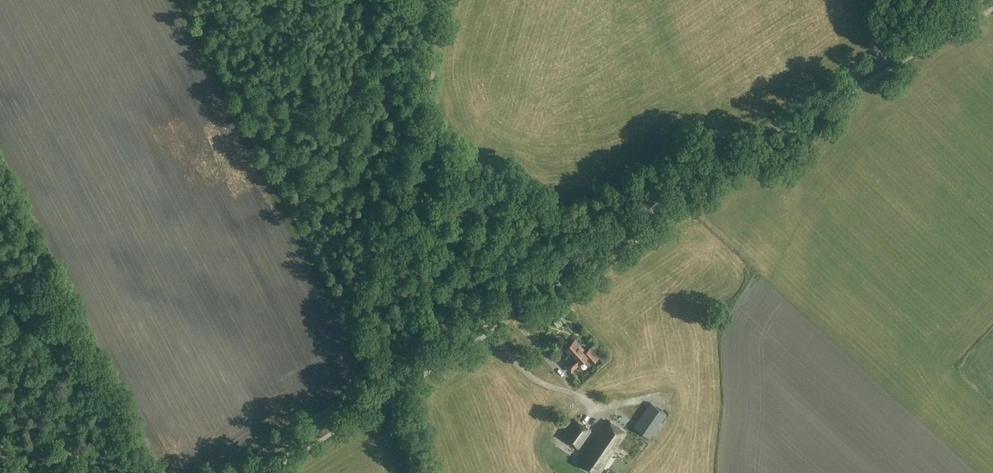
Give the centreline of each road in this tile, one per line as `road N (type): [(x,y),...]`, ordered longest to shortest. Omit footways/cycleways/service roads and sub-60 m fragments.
road 1 (tertiary): [(238,472),(980,0)]

